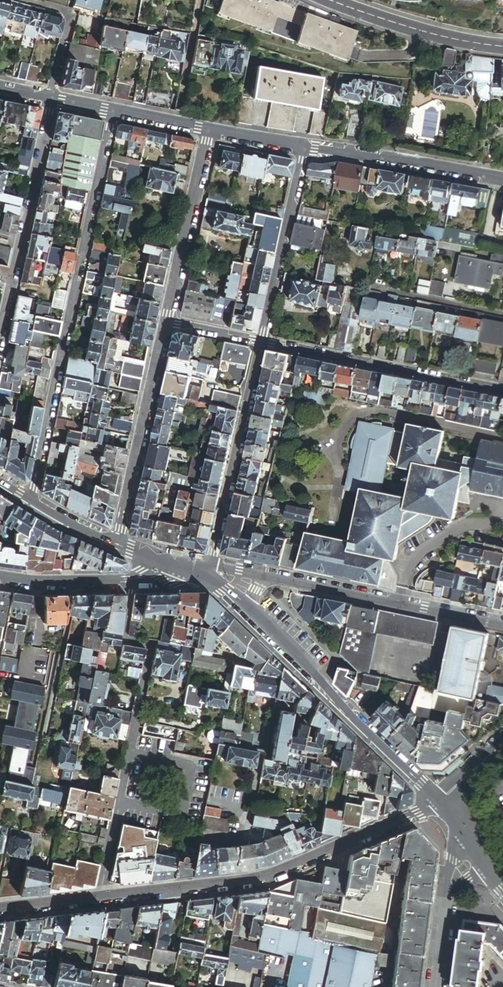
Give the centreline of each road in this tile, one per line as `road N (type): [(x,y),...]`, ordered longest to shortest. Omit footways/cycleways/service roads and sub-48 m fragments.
road 1 (residential): [(115,112),(32,504)]
road 2 (tertiary): [(439,803),(246,607)]
road 3 (residential): [(502,627),(262,576)]
road 4 (residential): [(263,342),(502,391)]
road 5 (residential): [(52,99),(0,335)]
road 6 (residential): [(0,909),(239,883)]
road 7 (residential): [(212,565),(263,342)]
road 8 (residential): [(167,323),(115,542)]
road 9 (residential): [(239,883),(439,803)]
road 10 (residential): [(502,181),(306,148)]
road 11 (residential): [(263,342),(306,148)]
road 12 (residential): [(211,131),(167,323)]
road 13 (residential): [(502,47),(325,0)]
road 14 (residential): [(13,581),(132,581),(164,560)]
road 15 (residential): [(475,851),(453,875),(436,986)]
road 16 (residential): [(19,0),(71,14),(52,99)]

